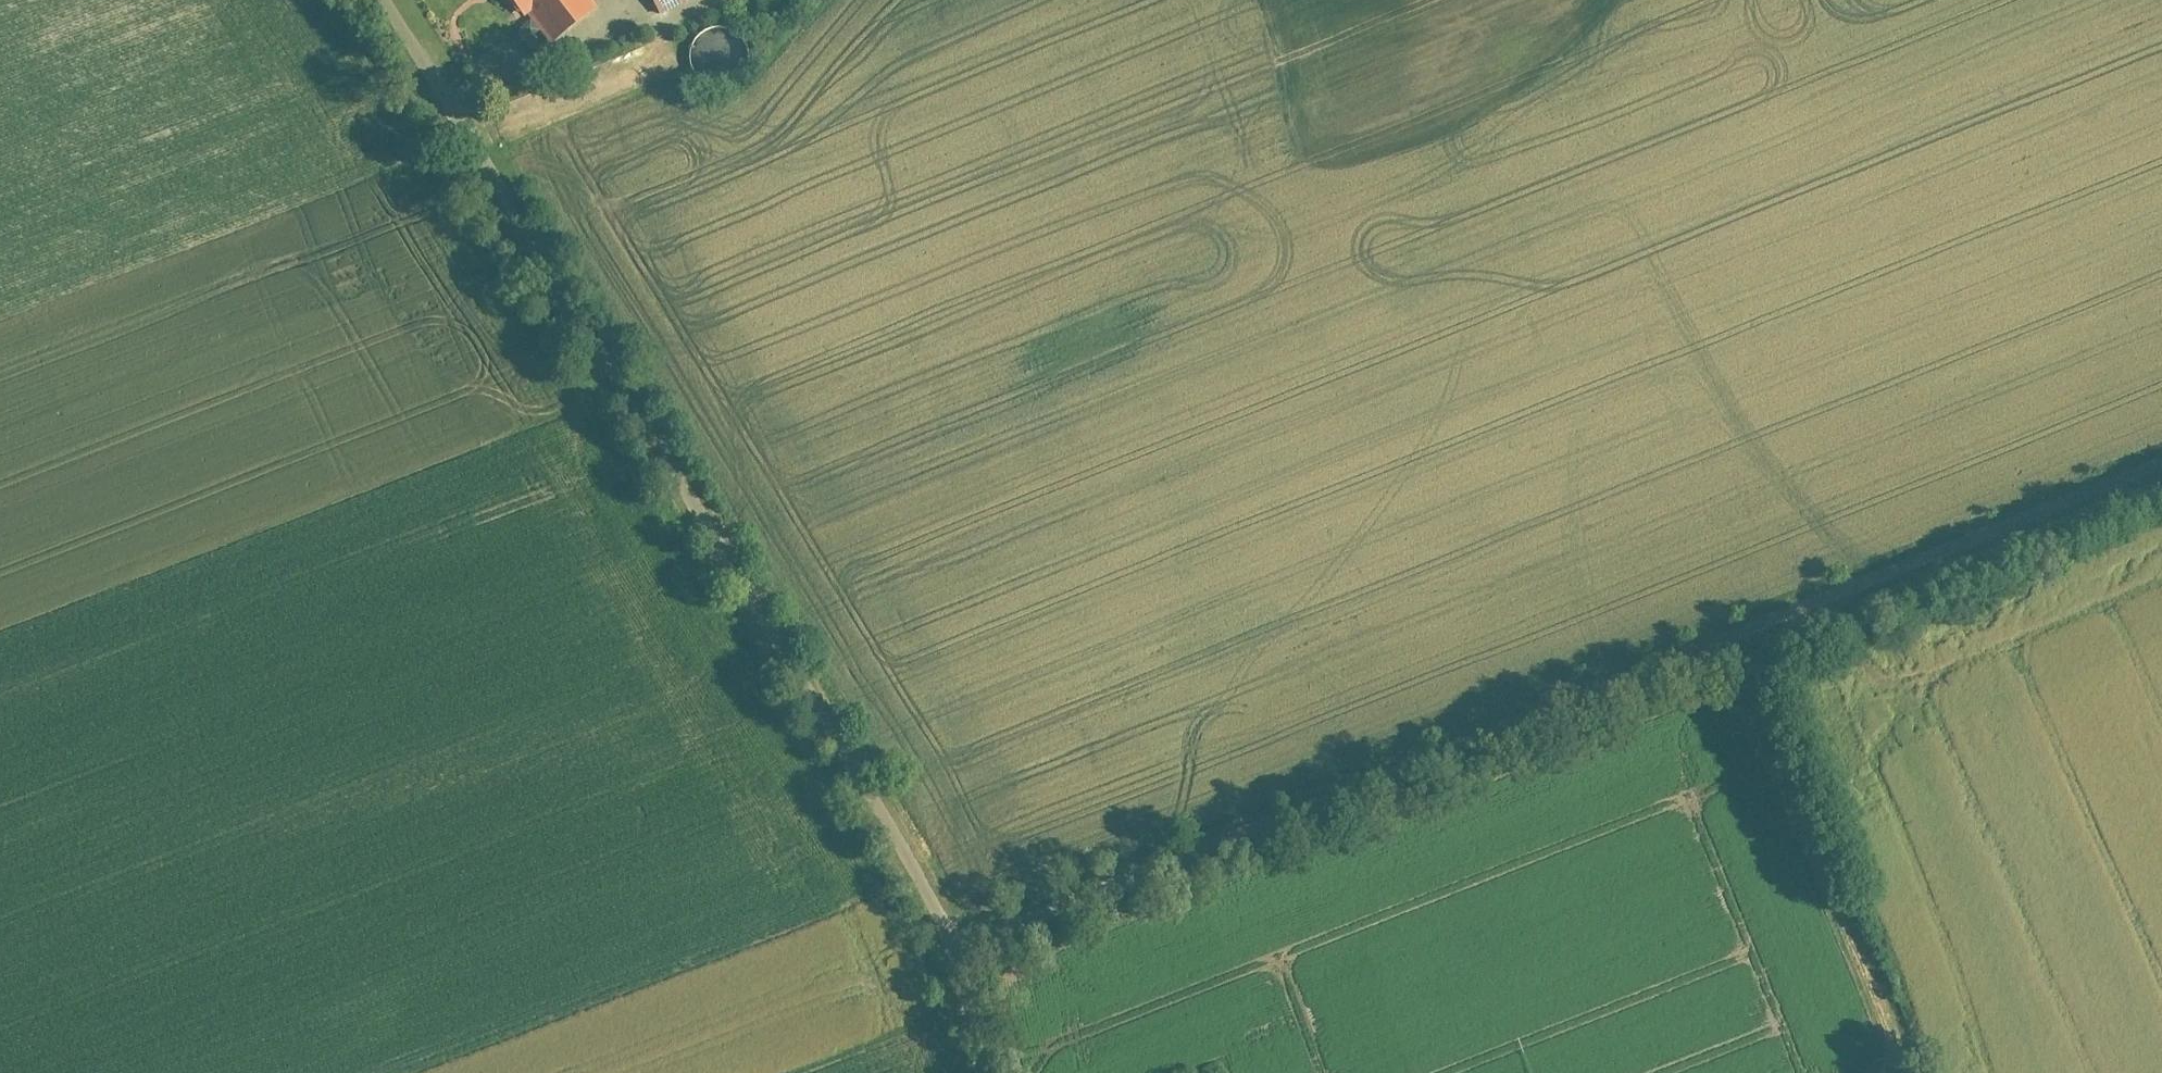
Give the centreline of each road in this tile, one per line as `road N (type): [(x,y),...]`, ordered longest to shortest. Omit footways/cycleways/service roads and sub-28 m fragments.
road 1 (unclassified): [(2161,462),(948,966)]
road 2 (unclassified): [(948,966),(380,0)]

